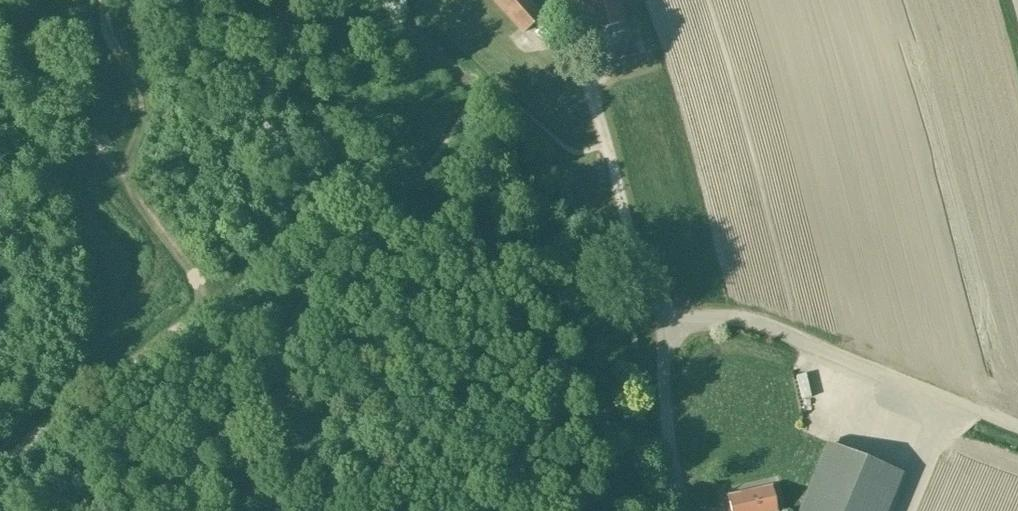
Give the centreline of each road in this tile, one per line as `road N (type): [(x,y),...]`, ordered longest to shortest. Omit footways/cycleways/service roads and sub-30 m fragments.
road 1 (track): [(474,89),(211,304),(153,213),(0,15)]
road 2 (track): [(319,510),(293,443),(211,304),(0,463)]
road 3 (unclassified): [(672,323),(759,323),(1017,427)]
road 4 (unclassified): [(600,130),(639,274),(672,323)]
road 5 (track): [(943,397),(905,510)]

